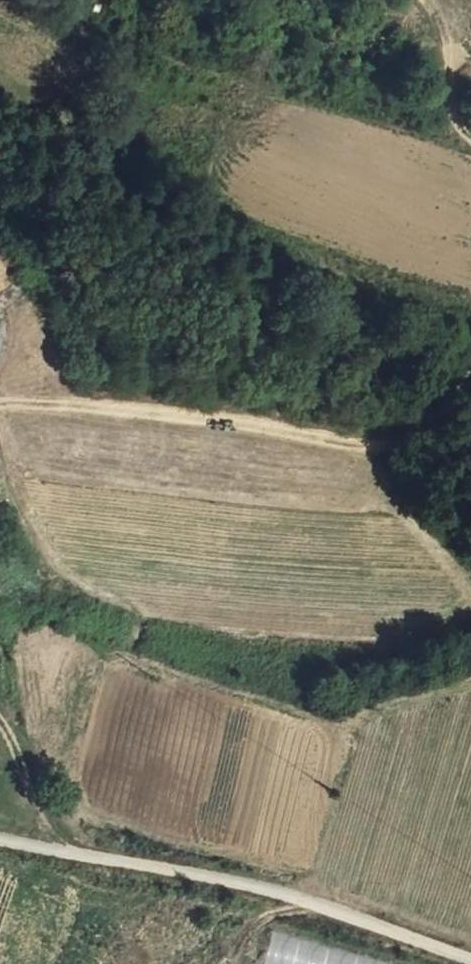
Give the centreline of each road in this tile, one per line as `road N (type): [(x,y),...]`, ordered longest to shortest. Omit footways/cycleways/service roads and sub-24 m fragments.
road 1 (track): [(0,408),(378,447),(470,378)]
road 2 (unclassified): [(470,961),(276,897),(0,843)]
road 3 (track): [(470,139),(456,126),(436,15),(422,0)]
road 4 (track): [(75,858),(0,727)]

